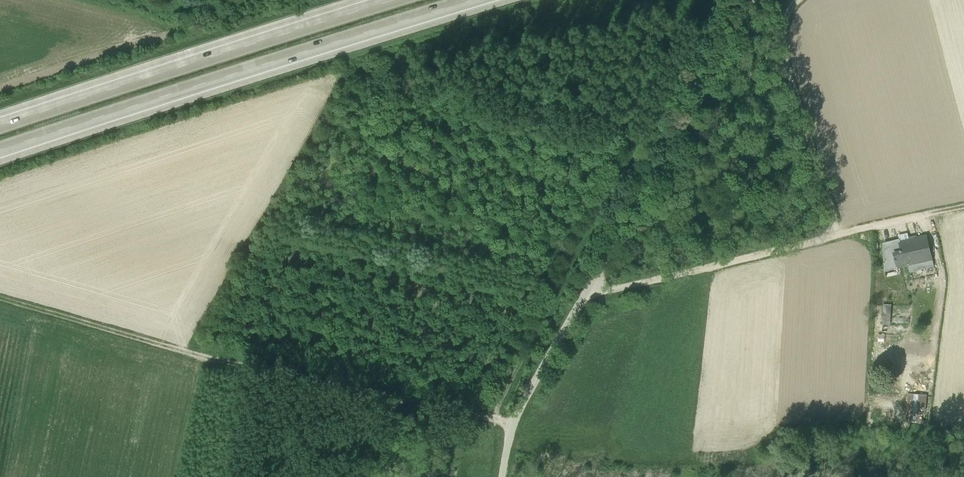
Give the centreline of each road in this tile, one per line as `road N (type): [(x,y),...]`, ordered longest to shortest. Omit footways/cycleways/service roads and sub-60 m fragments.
road 1 (motorway): [(0,151),(473,0)]
road 2 (motorway): [(394,0),(0,126)]
road 3 (unclassified): [(584,295),(925,217)]
road 4 (unclassified): [(584,295),(752,0)]
road 5 (track): [(838,237),(782,51),(782,19),(795,0)]
road 6 (unclassified): [(503,476),(512,424),(584,295)]

